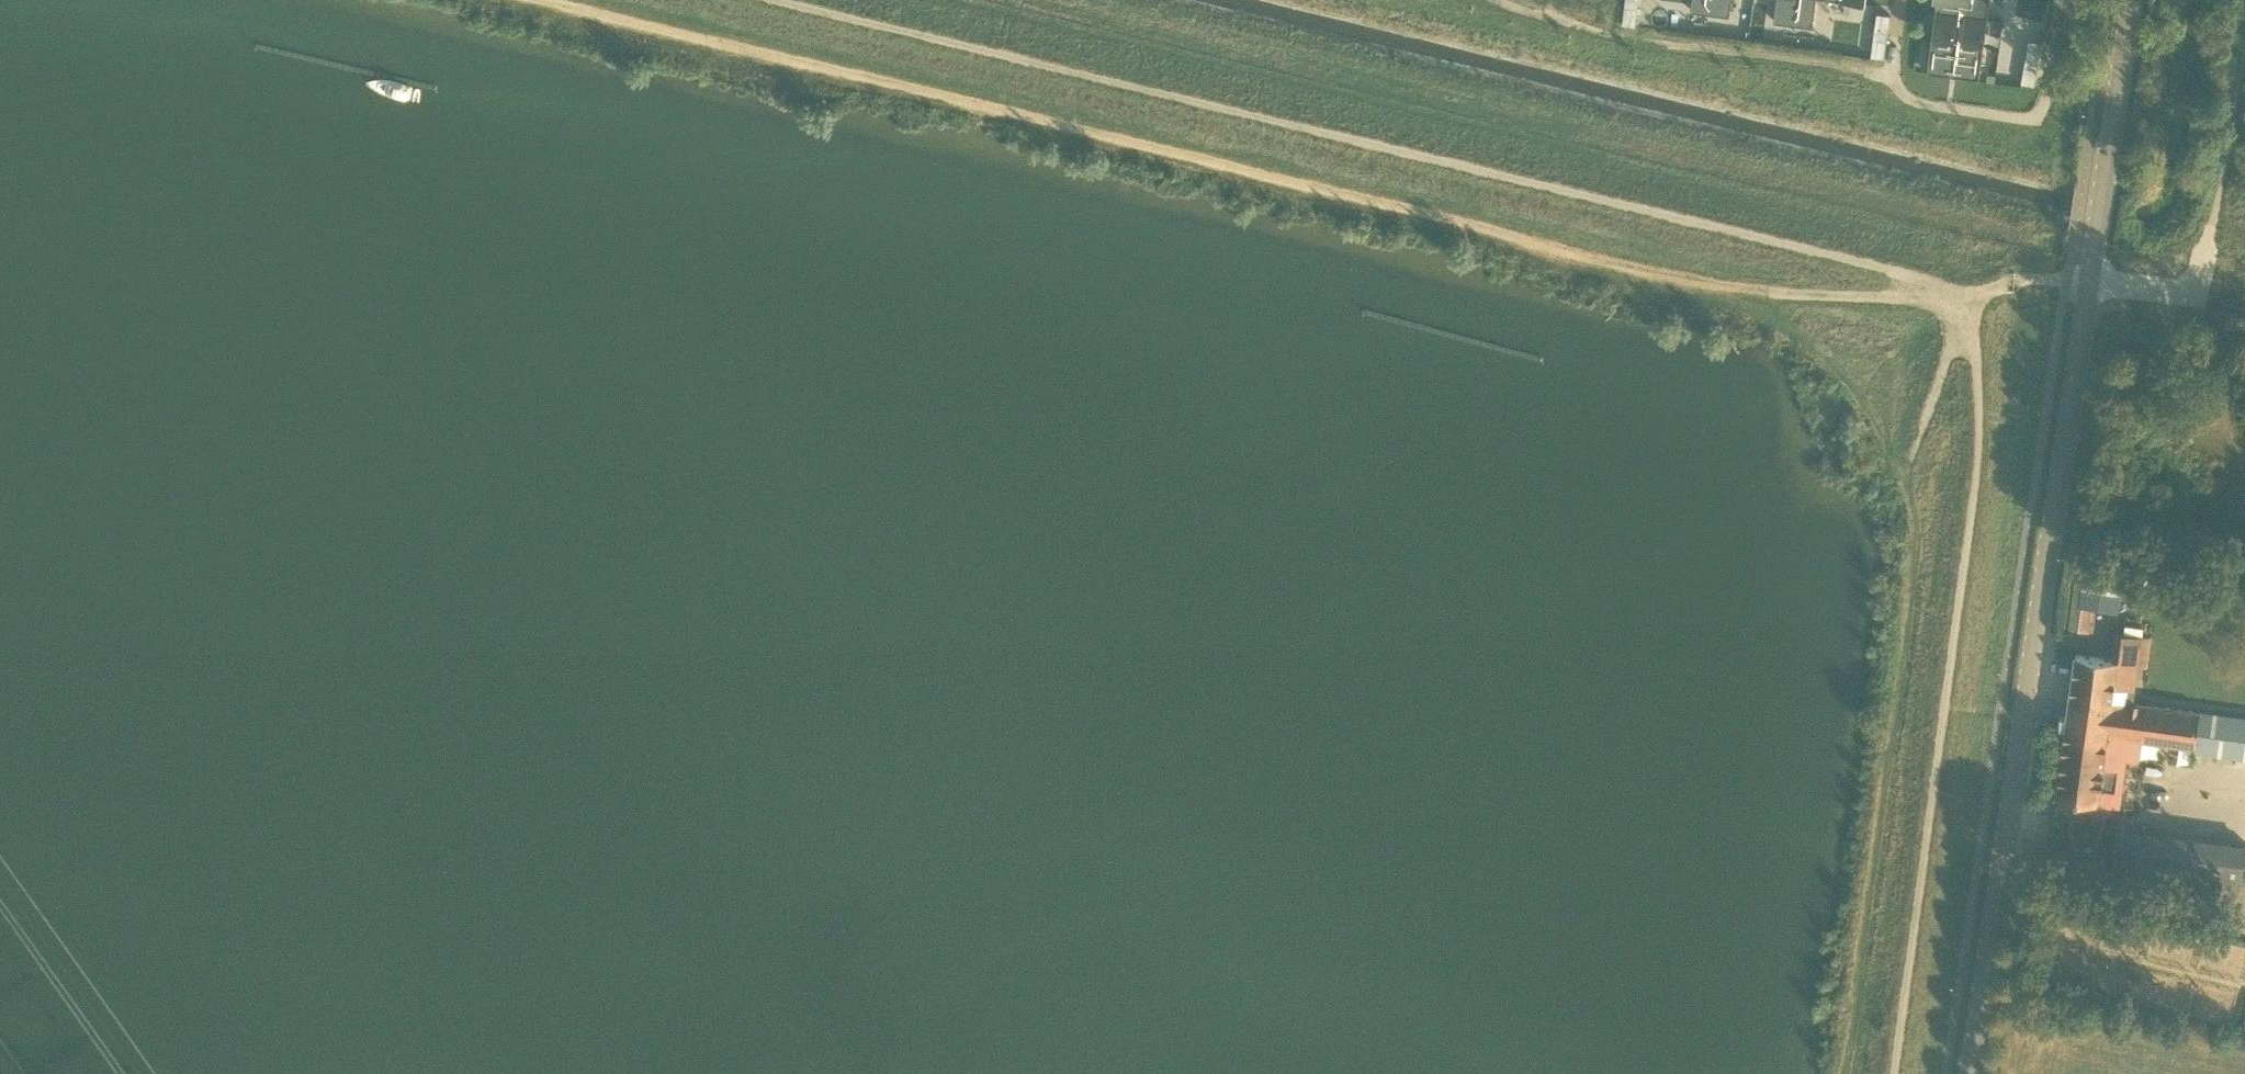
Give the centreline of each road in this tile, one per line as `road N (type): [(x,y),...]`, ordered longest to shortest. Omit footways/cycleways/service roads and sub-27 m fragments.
road 1 (unclassified): [(1967,1073),(2090,282)]
road 2 (residential): [(1897,75),(1581,33),(1483,0)]
road 3 (residential): [(2090,282),(2174,290),(2191,282),(2244,47)]
road 4 (residential): [(2119,84),(2056,73),(2033,119),(1919,101),(1897,75)]
road 5 (residential): [(2090,282),(2119,84)]

